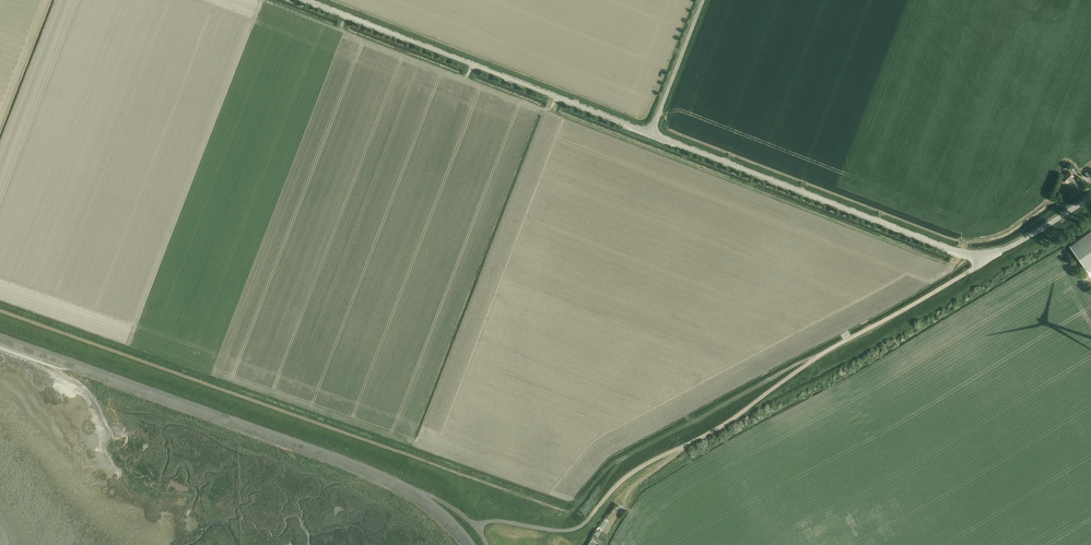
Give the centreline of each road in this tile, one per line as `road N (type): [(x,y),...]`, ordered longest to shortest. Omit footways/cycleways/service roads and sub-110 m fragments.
road 1 (track): [(596,510),(629,454),(578,508),(564,510),(0,310)]
road 2 (track): [(627,501),(685,445),(981,256)]
road 3 (tertiary): [(651,134),(292,0)]
road 4 (tertiary): [(981,256),(651,134)]
road 5 (unclassified): [(651,134),(703,0)]
road 6 (tertiary): [(981,256),(1090,194)]
road 7 (track): [(685,445),(623,479),(588,521)]

